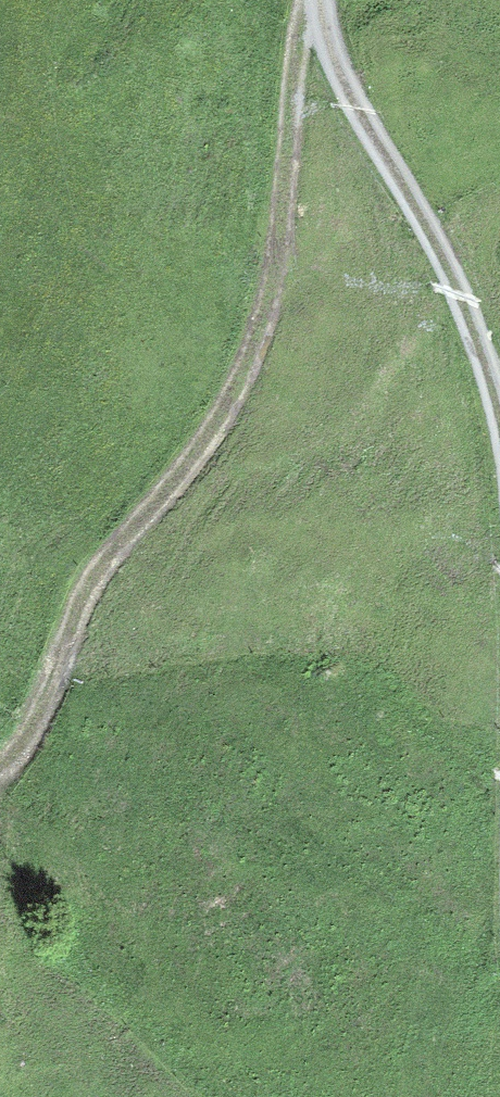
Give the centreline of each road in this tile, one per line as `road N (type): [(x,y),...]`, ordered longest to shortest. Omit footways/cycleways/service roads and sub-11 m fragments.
road 1 (track): [(0,774),(11,770),(41,714),(115,546),(210,435),(245,373),(271,290),(314,0)]
road 2 (track): [(315,0),(331,57),(440,250),(499,413)]

